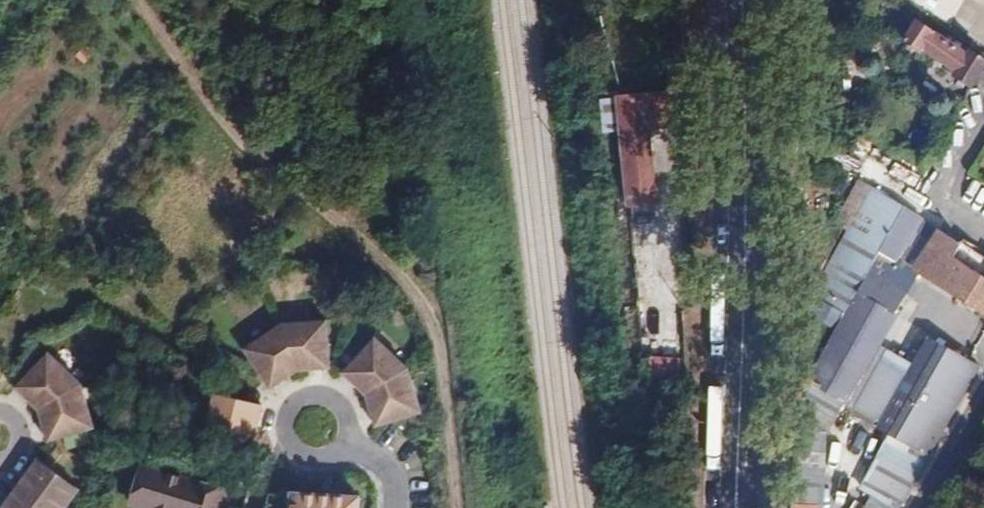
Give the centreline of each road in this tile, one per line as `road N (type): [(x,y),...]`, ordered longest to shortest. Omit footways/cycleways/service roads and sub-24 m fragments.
road 1 (track): [(453,507),(442,383),(425,310),(240,119),(157,0)]
road 2 (primary): [(719,0),(730,247),(715,507)]
road 3 (primary): [(744,507),(745,0)]
road 4 (residential): [(348,439),(347,415),(331,398),(308,397),(289,412),(286,434),(301,455),(325,459),(345,445)]
road 5 (residential): [(914,507),(983,382)]

